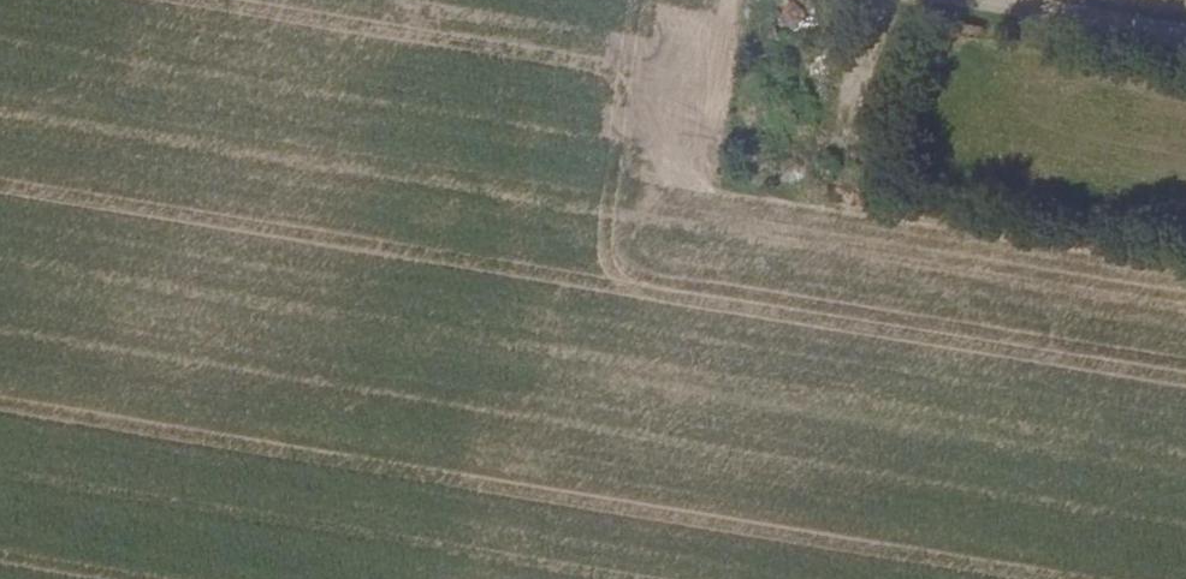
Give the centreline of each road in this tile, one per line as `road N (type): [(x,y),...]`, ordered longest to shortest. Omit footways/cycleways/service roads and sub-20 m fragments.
road 1 (track): [(1185,38),(985,0)]

